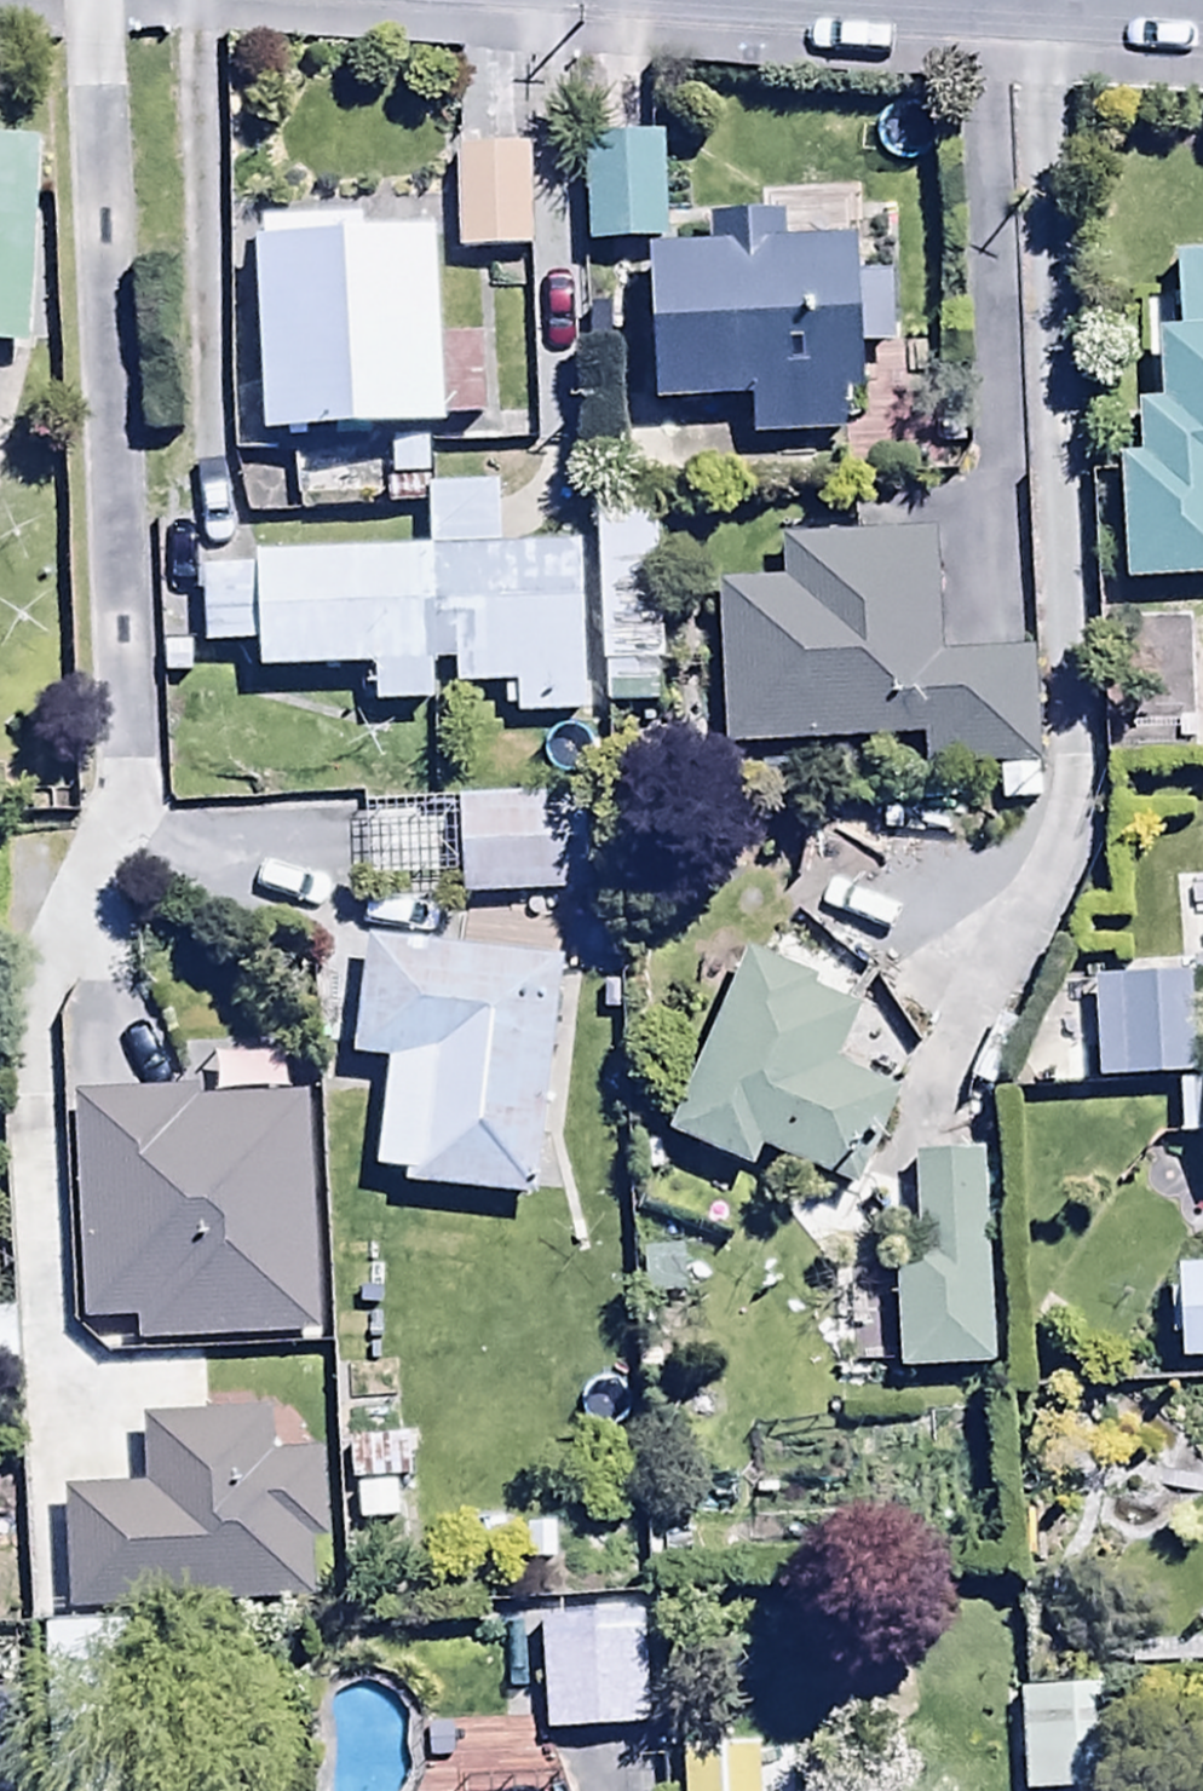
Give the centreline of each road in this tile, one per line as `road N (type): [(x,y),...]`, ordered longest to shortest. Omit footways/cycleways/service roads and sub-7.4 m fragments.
road 1 (residential): [(1002,0),(1202,14)]

